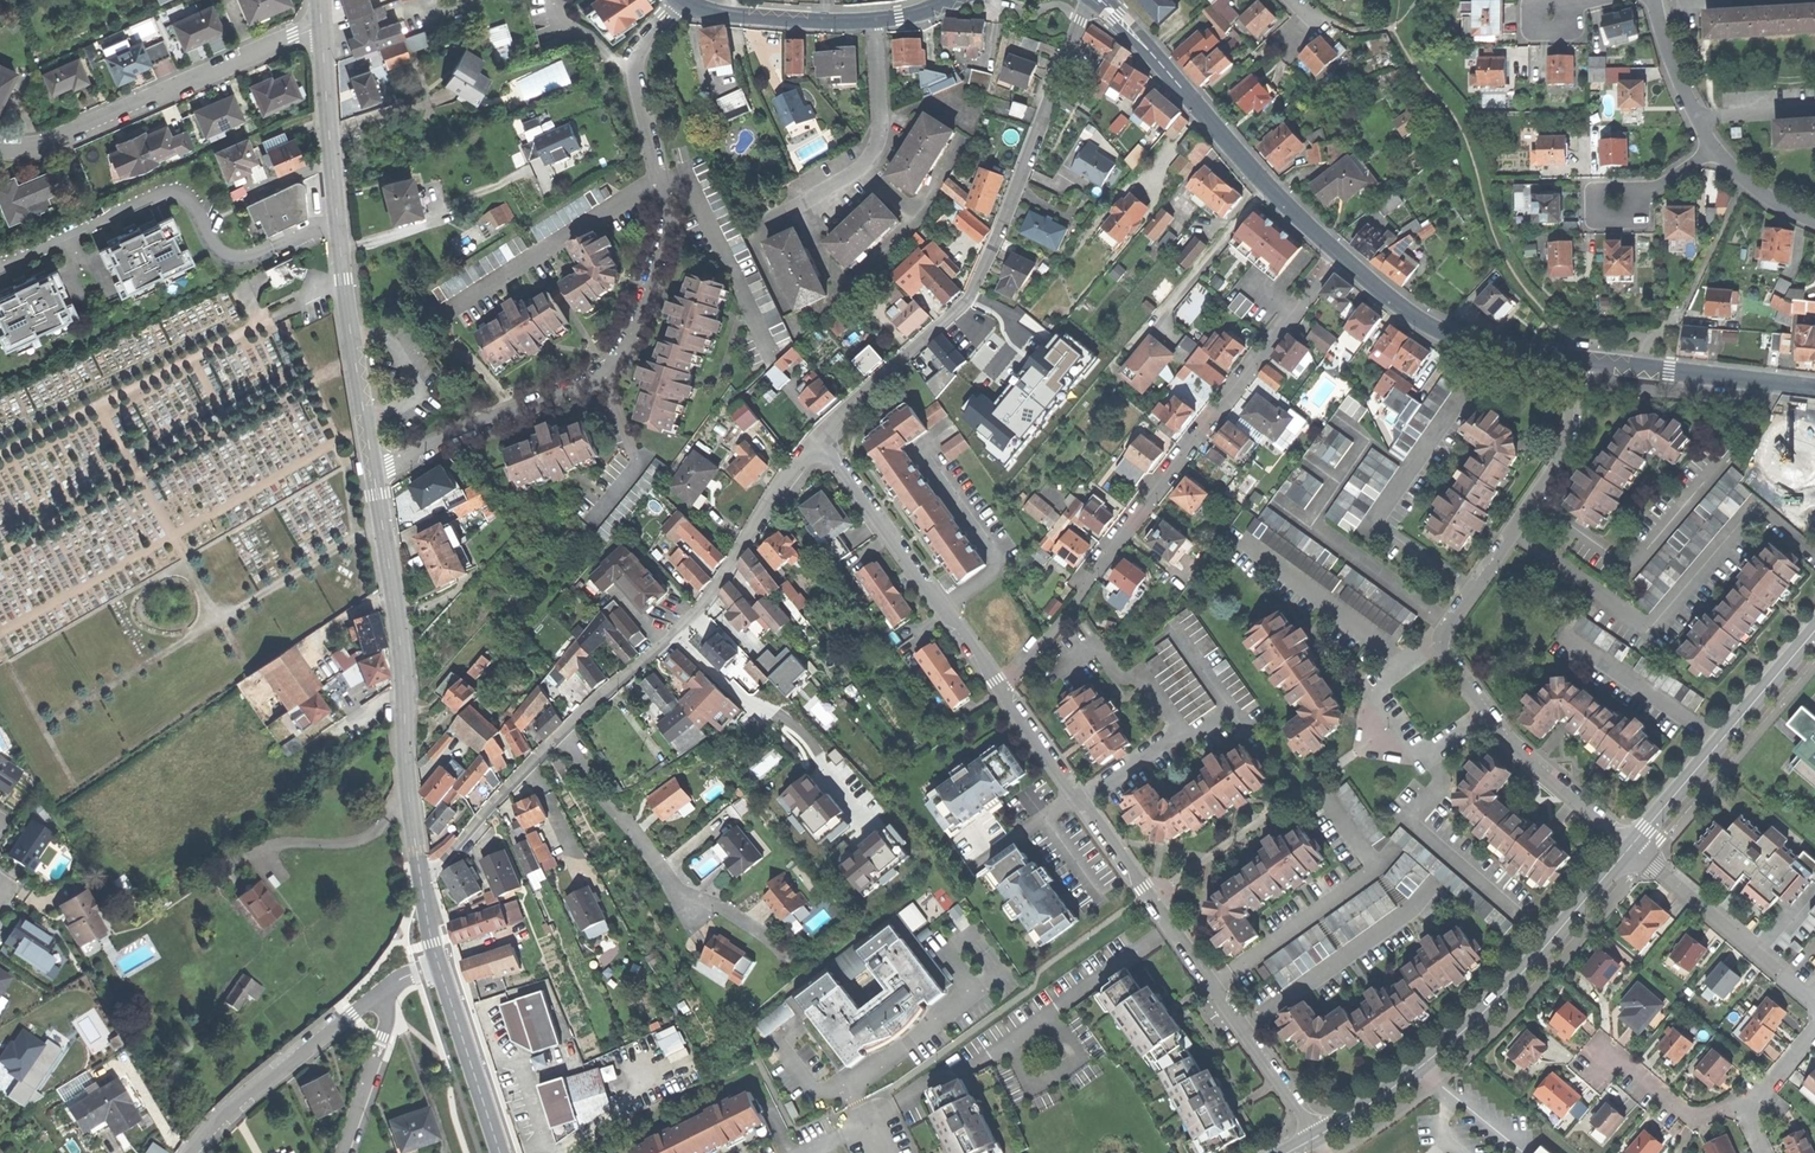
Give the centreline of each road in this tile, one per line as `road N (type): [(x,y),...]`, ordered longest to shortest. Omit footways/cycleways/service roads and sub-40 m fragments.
road 1 (residential): [(376,473),(604,372),(630,343),(667,234),(636,79),(638,59),(689,4)]
road 2 (residential): [(1638,851),(1512,743),(1440,641),(1570,443),(1576,360)]
road 3 (residential): [(424,884),(541,752),(705,601),(820,440)]
road 4 (residential): [(1339,255),(1003,695)]
road 5 (residential): [(1003,695),(1318,1136)]
road 6 (residential): [(1091,0),(966,304),(820,440)]
road 7 (secondary): [(376,473),(351,329),(321,26)]
road 8 (tertiary): [(1638,851),(1486,1012),(1421,1069),(1318,1136)]
road 9 (secondary): [(424,884),(376,473)]
road 10 (secondary): [(1339,255),(1103,0)]
road 11 (residential): [(0,149),(54,142),(321,26)]
road 12 (residential): [(820,440),(1003,695)]
road 13 (tertiary): [(1814,637),(1638,851)]
road 14 (secondary): [(1576,360),(1479,348),(1440,333),(1339,255)]
road 15 (secondary): [(689,4),(711,13),(874,21),(950,3)]
road 16 (residential): [(380,991),(208,1130),(192,1152)]
road 17 (secondary): [(1814,389),(1576,360)]
road 18 (residential): [(1814,999),(1638,851)]
road 19 (secondary): [(499,1152),(439,965)]
road 20 (residential): [(1603,1050),(1680,1112),(1753,1108)]
road 21 (residential): [(380,991),(386,1018),(342,1152)]
road 22 (residential): [(1644,195),(1644,222),(1592,223),(1591,187),(1643,187)]
road 23 (residential): [(1716,149),(1681,92),(1655,0)]
road 24 (residential): [(1814,224),(1775,207),(1716,149)]

